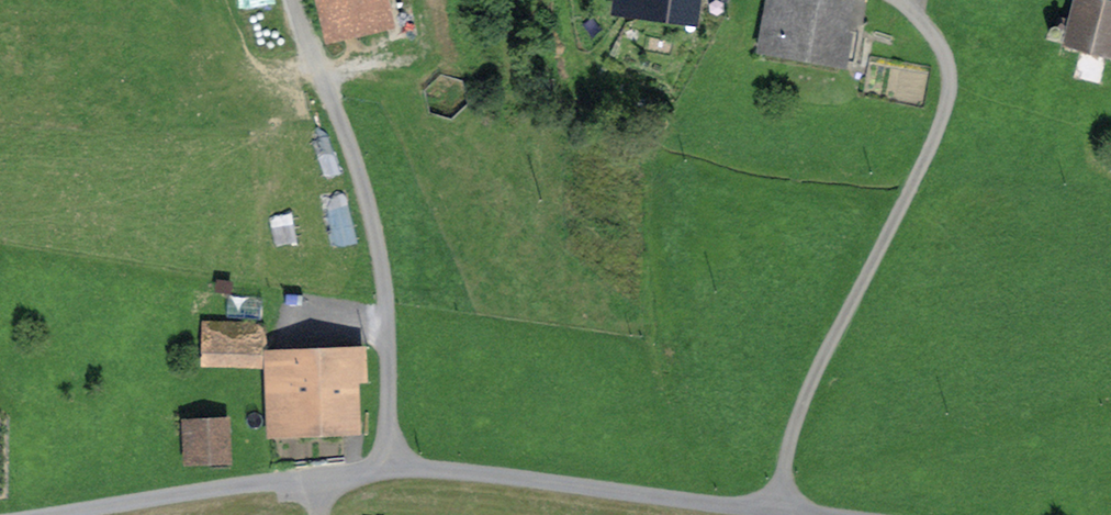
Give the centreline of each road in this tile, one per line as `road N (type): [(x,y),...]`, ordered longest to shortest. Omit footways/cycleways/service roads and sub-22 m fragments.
road 1 (track): [(896,0),(942,51),(945,110),(810,384),(777,511)]
road 2 (residential): [(388,467),(385,298),(374,226),(294,0)]
road 3 (unclassified): [(388,467),(813,514)]
road 4 (residential): [(53,514),(388,467)]

